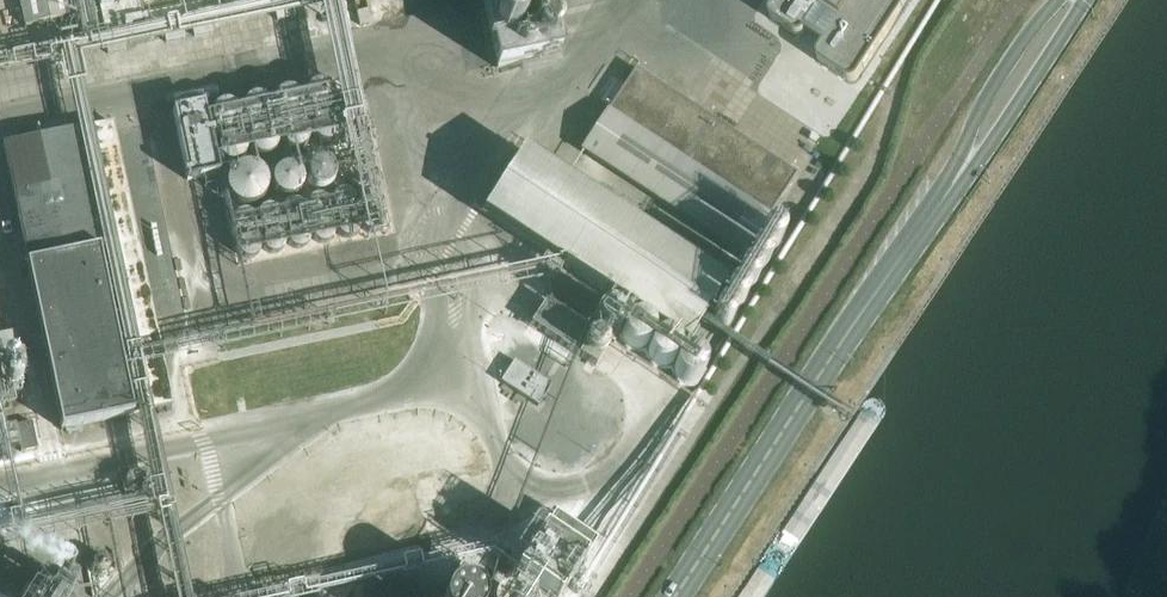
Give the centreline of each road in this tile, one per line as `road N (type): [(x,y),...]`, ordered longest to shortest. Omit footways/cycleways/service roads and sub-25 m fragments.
road 1 (primary): [(675,596),(1060,0)]

